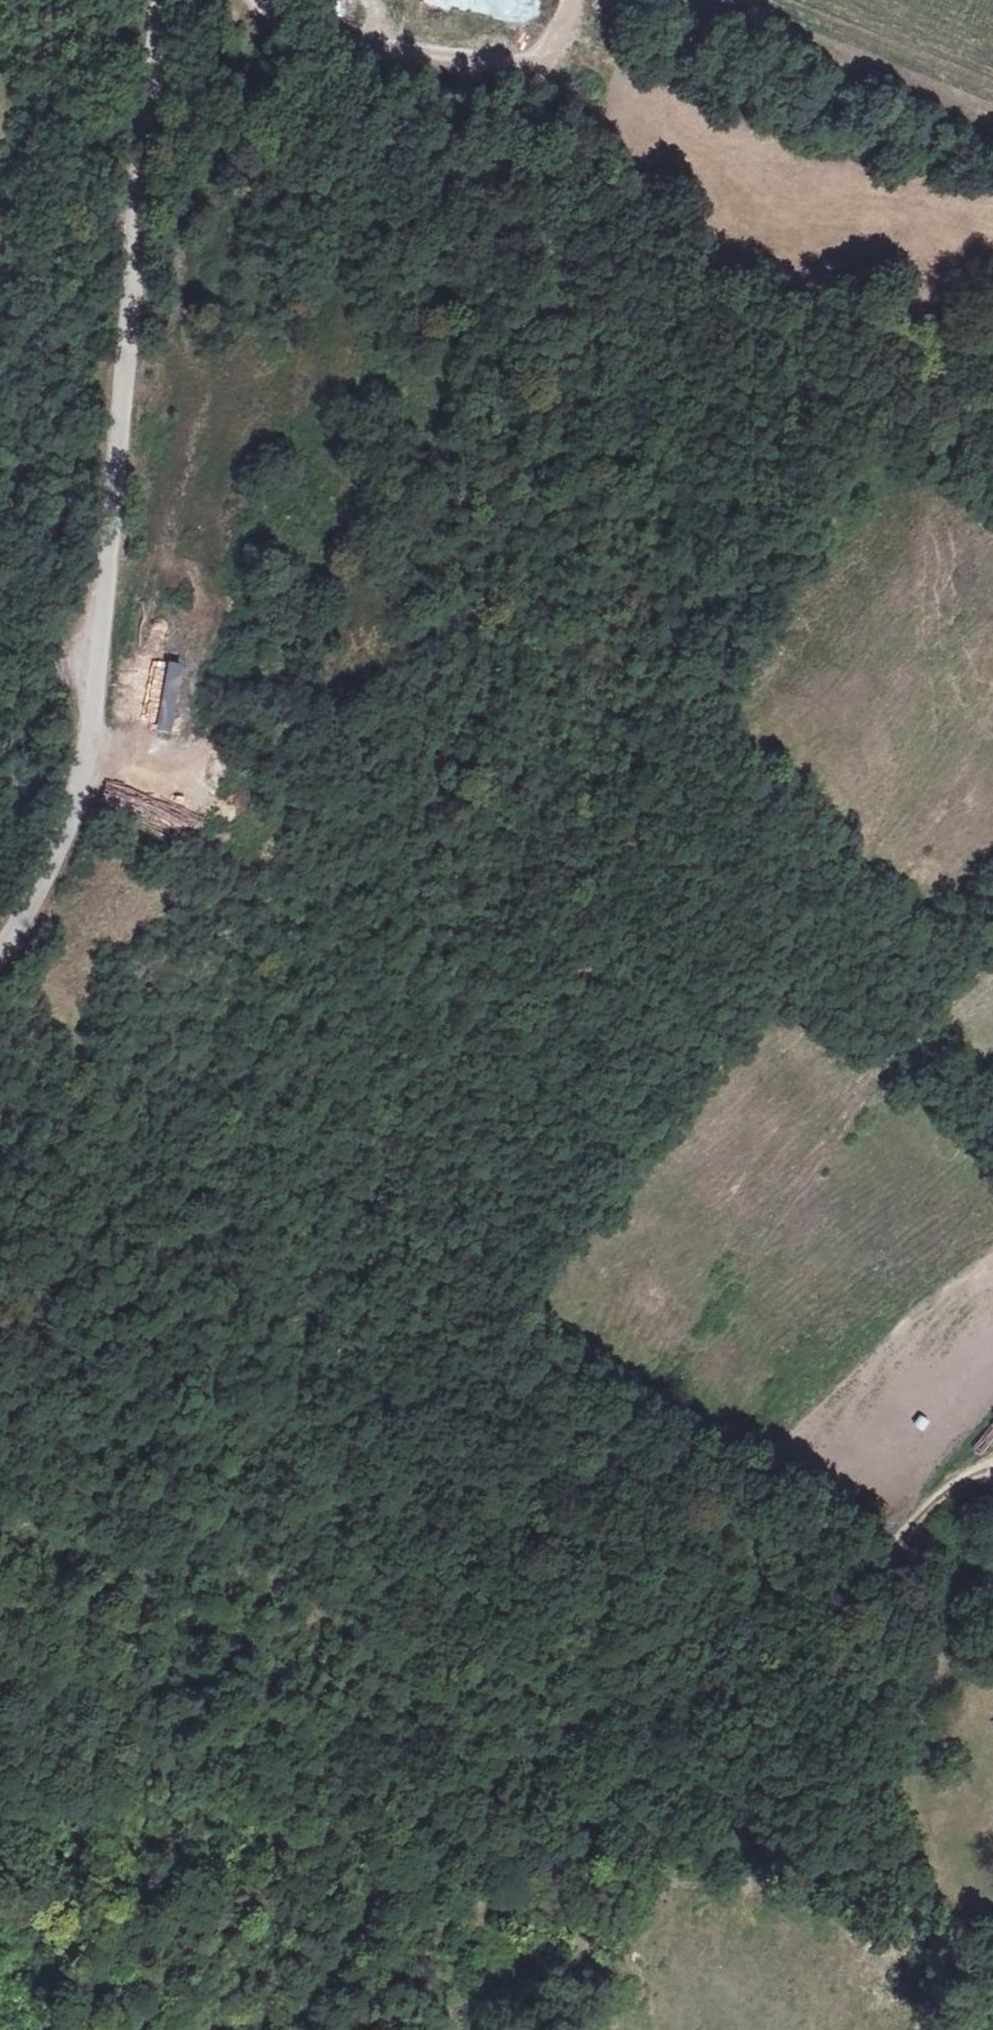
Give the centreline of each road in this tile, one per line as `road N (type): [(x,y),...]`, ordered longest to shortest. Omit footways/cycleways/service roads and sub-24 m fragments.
road 1 (unclassified): [(164,0),(86,780),(23,949),(0,978)]
road 2 (track): [(917,2029),(929,1971),(872,1862),(864,1779)]

